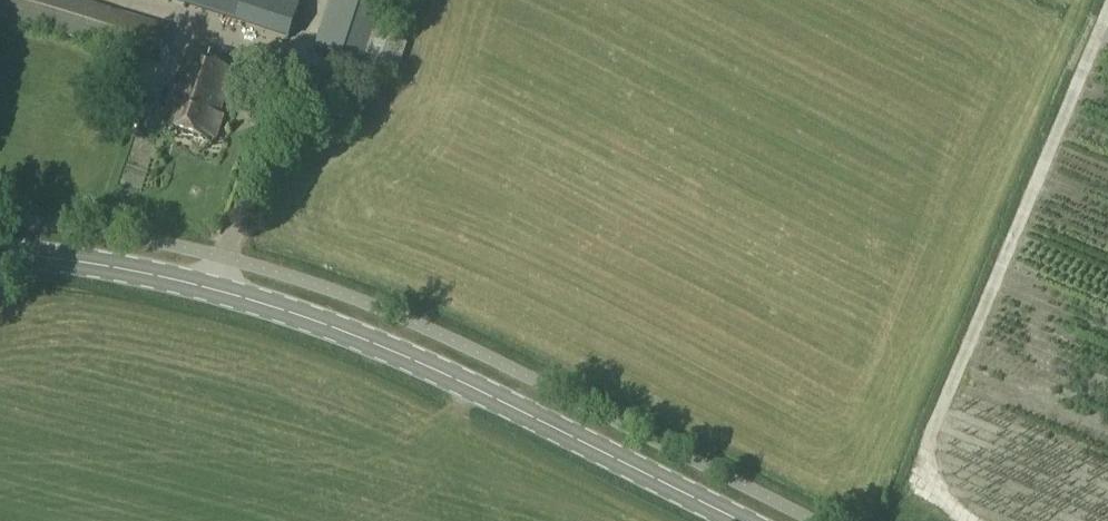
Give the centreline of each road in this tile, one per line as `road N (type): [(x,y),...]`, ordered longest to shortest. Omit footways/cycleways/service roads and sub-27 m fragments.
road 1 (secondary): [(736,520),(341,334),(213,291),(0,256)]

